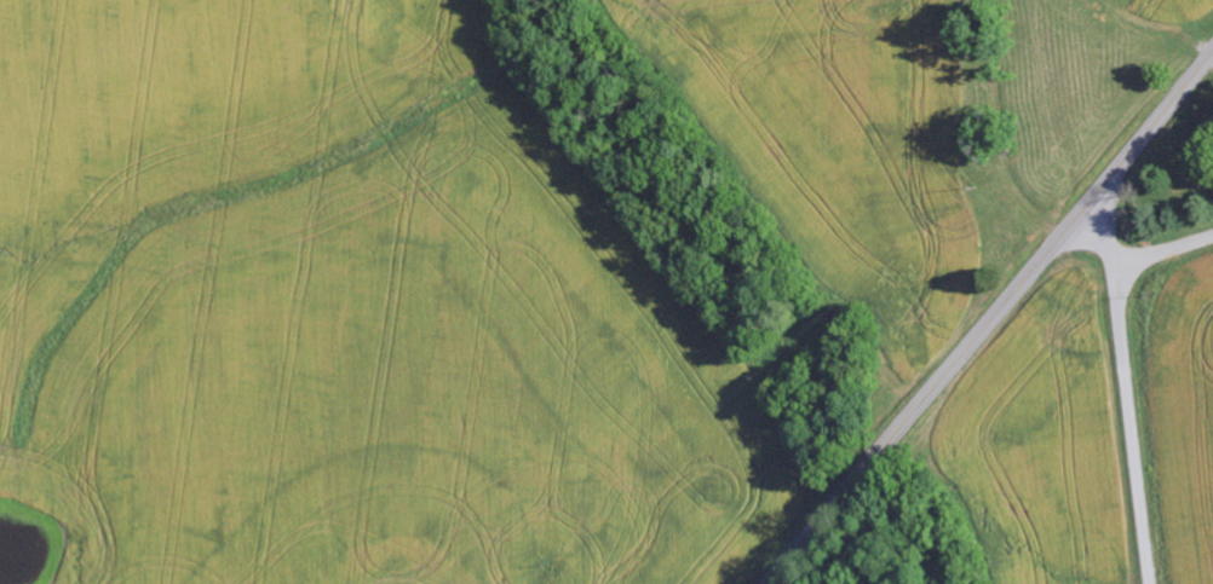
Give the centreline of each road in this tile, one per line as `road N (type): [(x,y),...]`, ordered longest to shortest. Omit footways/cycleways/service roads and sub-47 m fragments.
road 1 (secondary): [(772,583),(1212,52)]
road 2 (residential): [(1151,583),(1104,185)]

